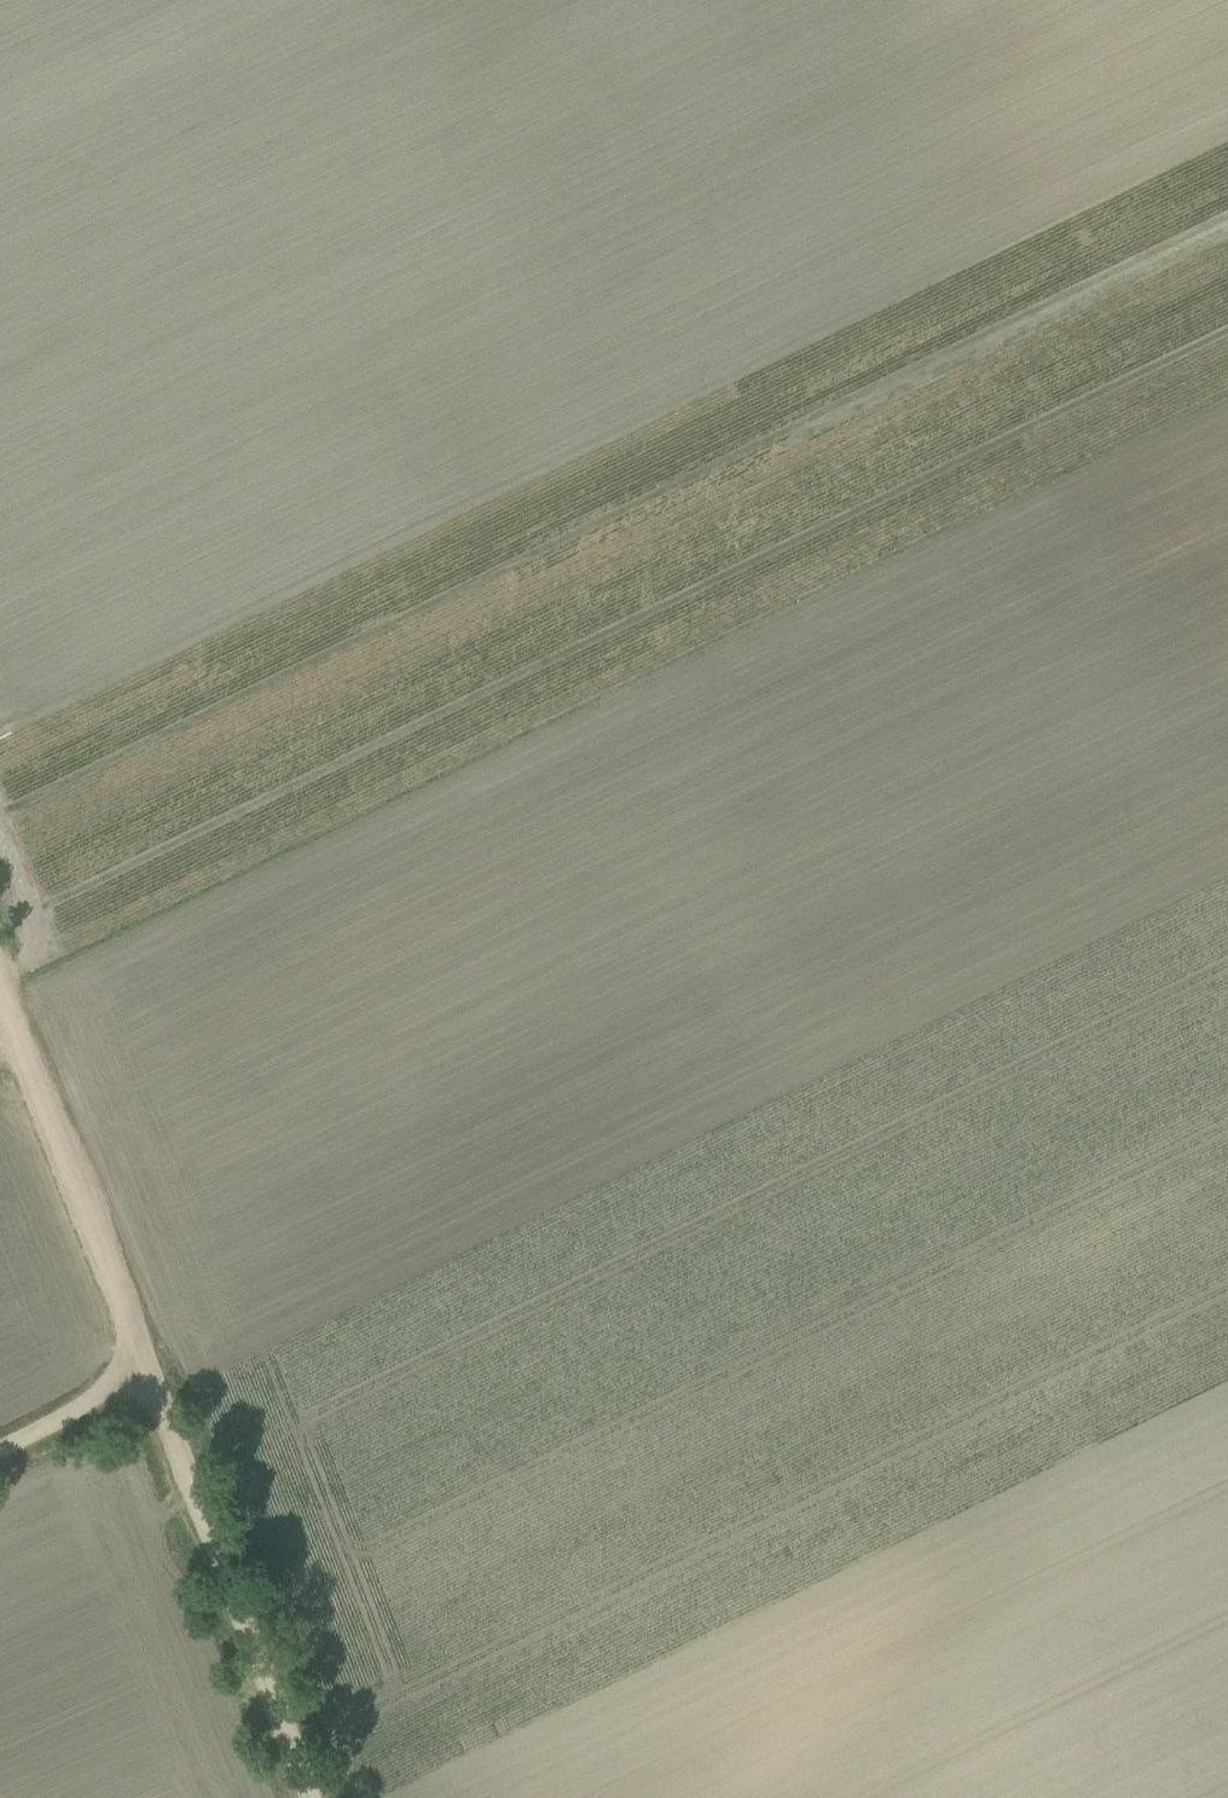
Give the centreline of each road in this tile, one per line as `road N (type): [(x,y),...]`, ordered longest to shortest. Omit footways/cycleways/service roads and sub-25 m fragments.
road 1 (track): [(310,1797),(149,1380)]
road 2 (track): [(149,1380),(0,991)]
road 3 (track): [(149,1380),(0,1449)]

